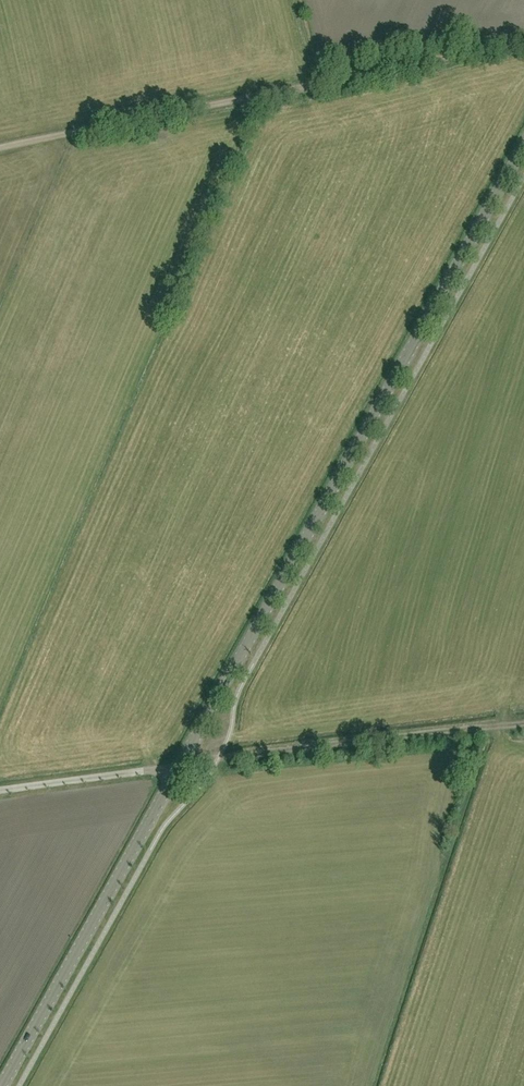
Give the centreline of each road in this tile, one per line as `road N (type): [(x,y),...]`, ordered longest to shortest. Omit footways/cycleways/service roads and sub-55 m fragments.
road 1 (tertiary): [(2,1085),(523,143)]
road 2 (track): [(0,150),(523,41)]
road 3 (track): [(523,727),(177,766)]

